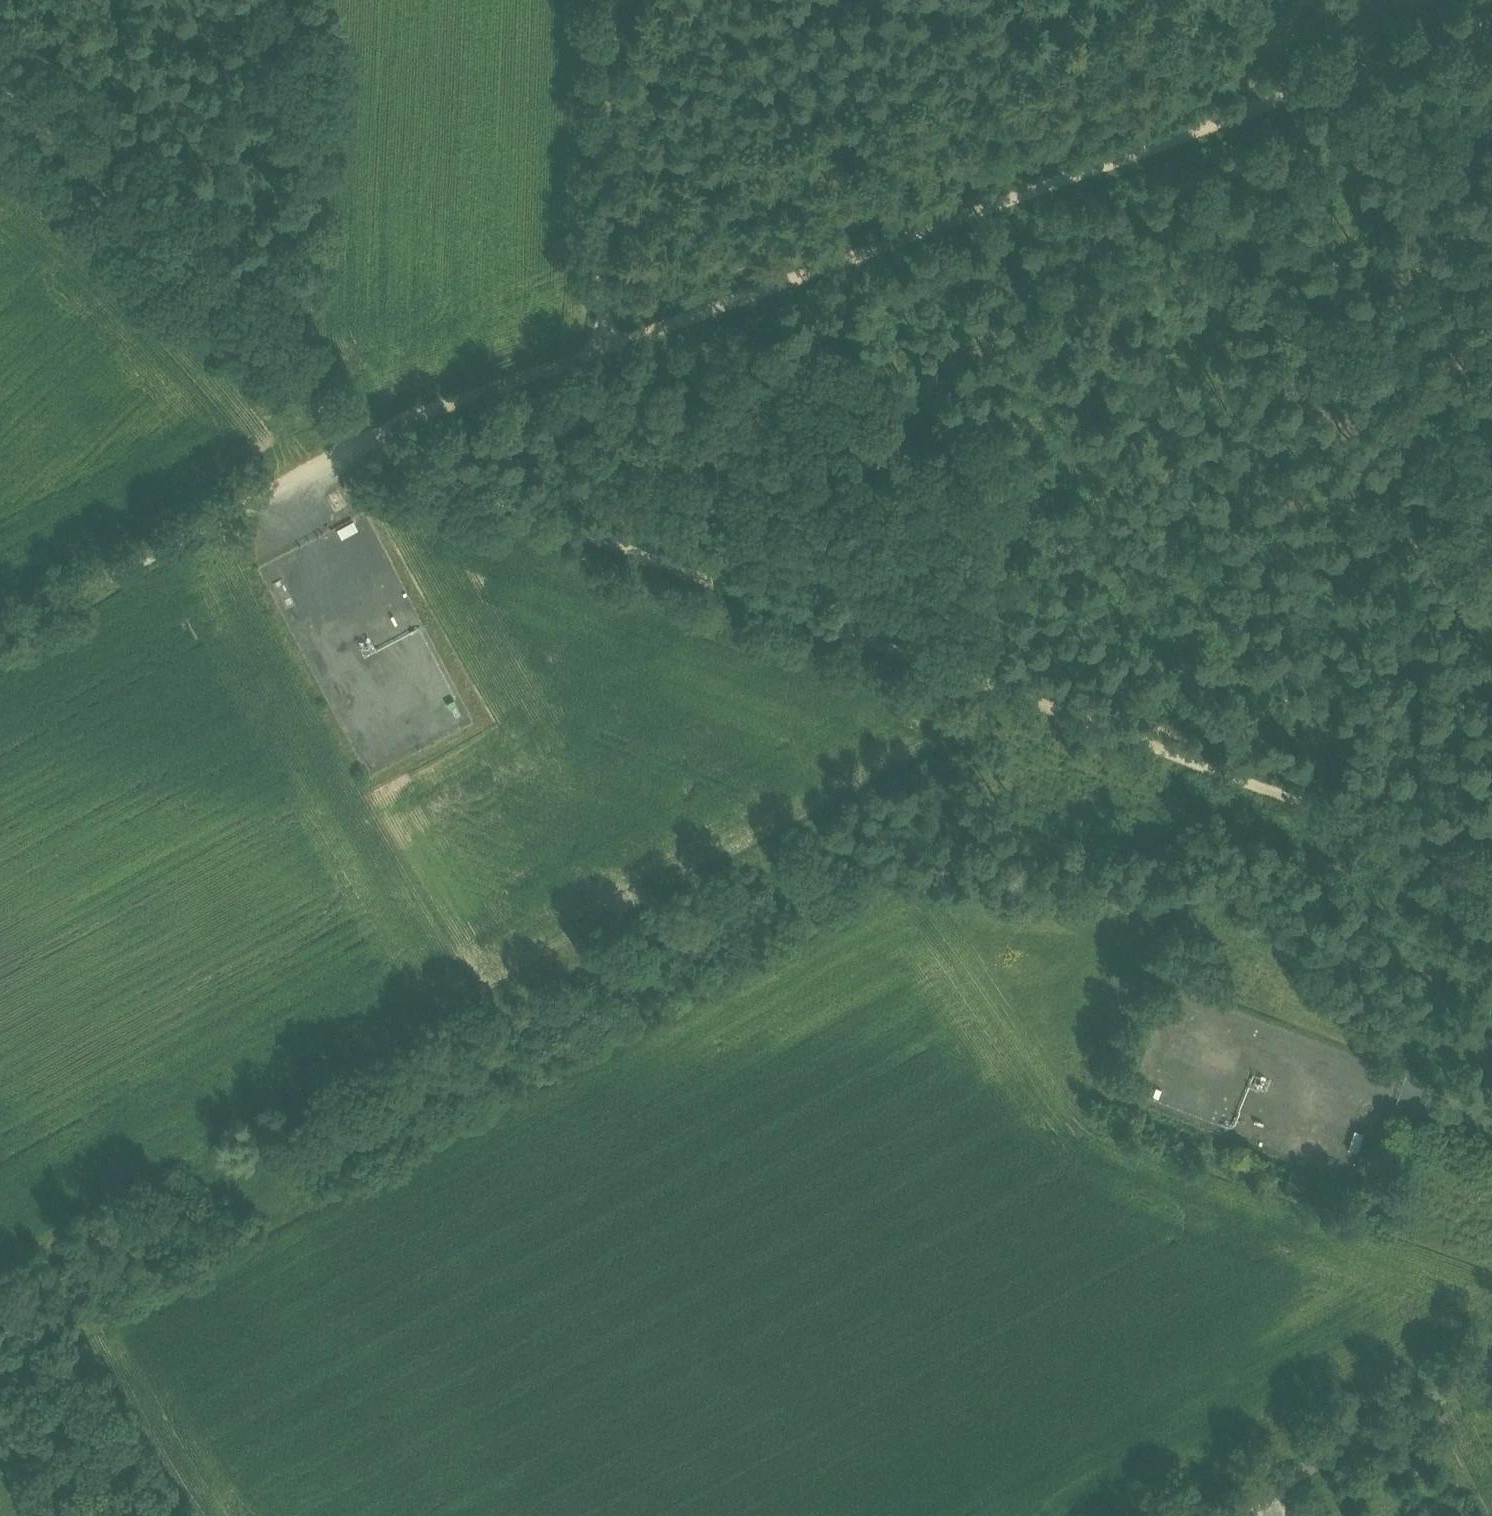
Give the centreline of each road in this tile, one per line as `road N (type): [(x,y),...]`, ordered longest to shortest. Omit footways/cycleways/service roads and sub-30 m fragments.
road 1 (track): [(372,441),(1491,880)]
road 2 (track): [(372,441),(1491,10)]
road 3 (track): [(0,637),(355,448)]
road 4 (track): [(606,344),(606,0)]
road 5 (unclassified): [(1491,1366),(1230,1515)]

